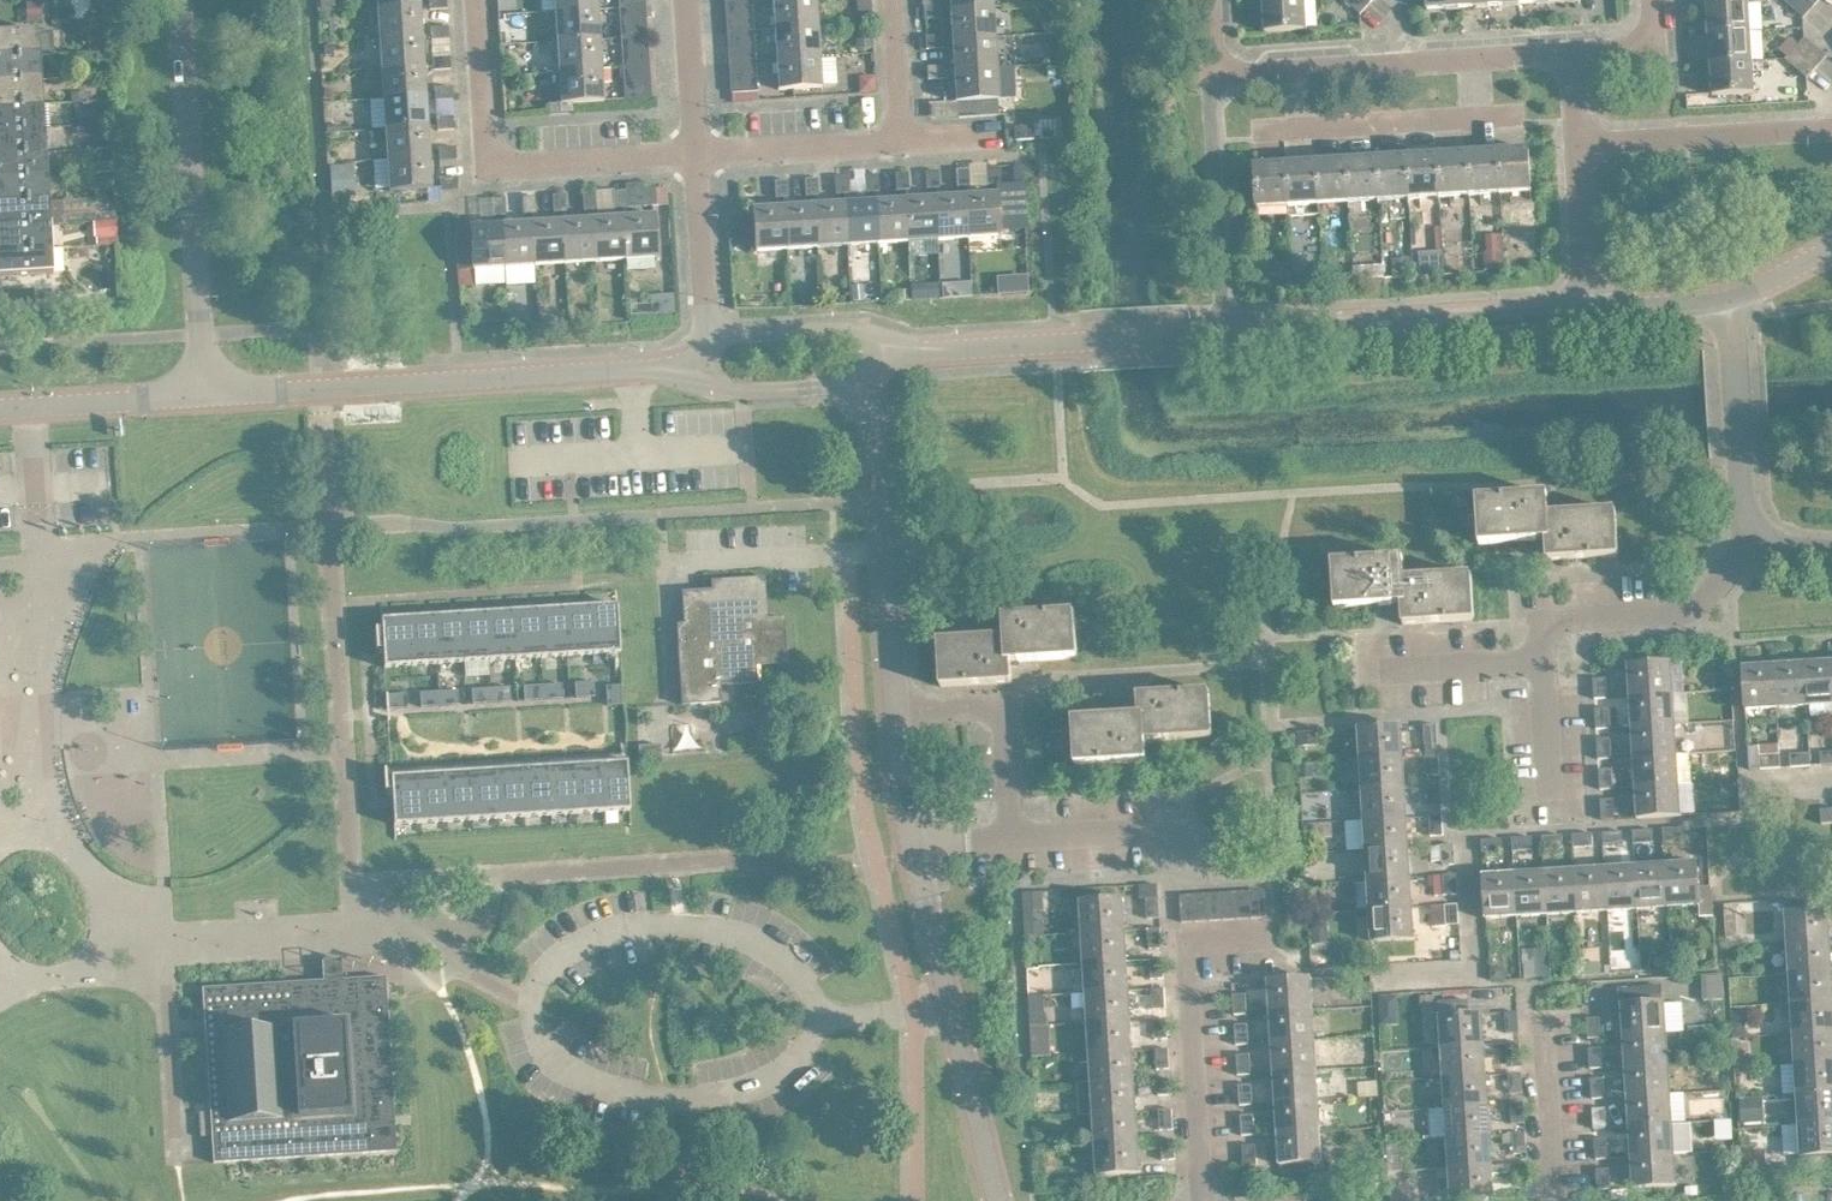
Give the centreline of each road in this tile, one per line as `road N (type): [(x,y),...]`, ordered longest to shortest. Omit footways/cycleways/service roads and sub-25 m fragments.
road 1 (tertiary): [(882,357),(1583,305)]
road 2 (tertiary): [(206,391),(674,365)]
road 3 (tertiary): [(185,0),(206,391)]
road 4 (residential): [(468,0),(480,166),(698,151)]
road 5 (residential): [(998,1200),(918,856)]
road 6 (residential): [(1272,939),(1186,947),(1204,1200)]
road 7 (residential): [(1748,526),(1693,612),(1539,624),(1542,658)]
road 8 (residential): [(1572,149),(1831,131)]
road 9 (residential): [(1010,845),(1003,711),(898,716)]
road 10 (residential): [(1748,526),(1733,294)]
road 11 (residential): [(660,559),(886,547)]
road 12 (tertiary): [(0,403),(206,391)]
road 13 (residential): [(698,151),(900,137)]
road 14 (residential): [(711,342),(698,151)]
road 15 (residential): [(886,547),(882,357)]
road 16 (residential): [(1296,131),(1483,119)]
road 17 (residential): [(1558,1200),(1549,1015)]
road 18 (tertiary): [(882,357),(848,335),(711,342)]
road 19 (tertiary): [(714,387),(850,379),(882,357)]
road 20 (residential): [(1370,671),(1542,658)]
road 21 (residential): [(1542,658),(1556,827)]
road 22 (residential): [(898,716),(886,547)]
road 23 (residential): [(1010,845),(1169,834)]
road 24 (residential): [(1583,305),(1572,149)]
road 25 (residential): [(698,151),(688,0)]
road 26 (tertiary): [(1583,305),(1733,294)]
road 27 (residential): [(918,856),(898,716)]
road 28 (residential): [(900,137),(891,0)]
road 29 (residential): [(1652,0),(1653,29),(1631,50),(1565,52)]

